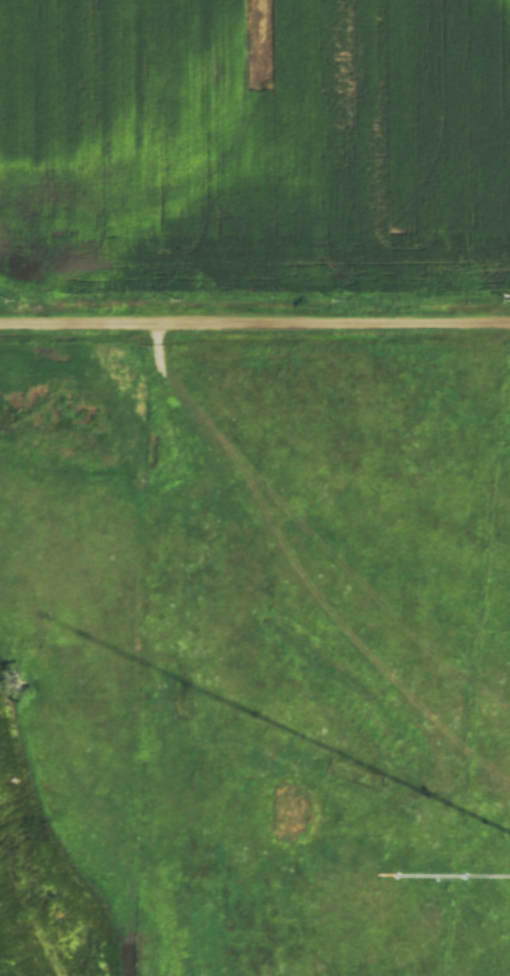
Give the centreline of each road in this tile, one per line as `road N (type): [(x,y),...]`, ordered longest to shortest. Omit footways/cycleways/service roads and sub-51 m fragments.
road 1 (track): [(141,325),(143,364),(249,493),(274,559),(354,655),(501,802)]
road 2 (track): [(143,364),(138,890)]
road 3 (track): [(509,324),(0,326)]

